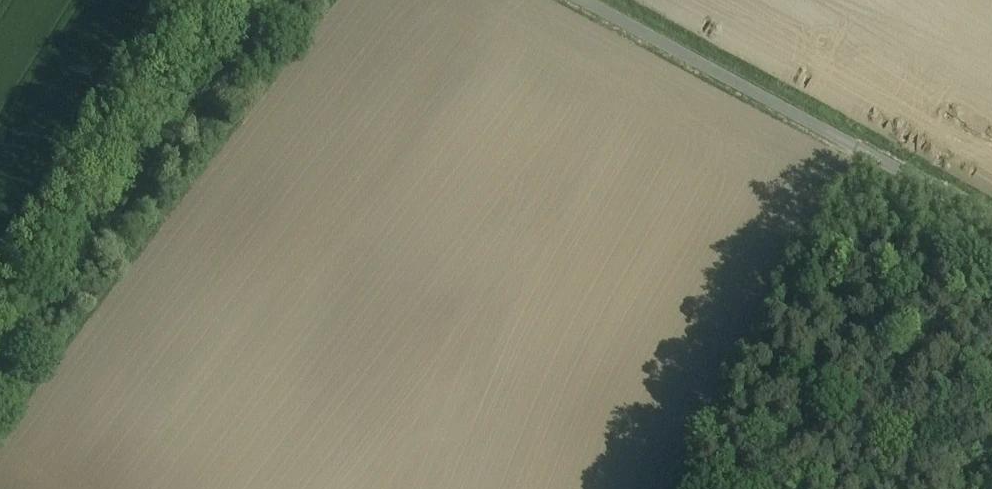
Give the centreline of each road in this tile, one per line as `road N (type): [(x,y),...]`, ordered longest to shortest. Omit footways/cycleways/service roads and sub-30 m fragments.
road 1 (unclassified): [(991,226),(584,0)]

